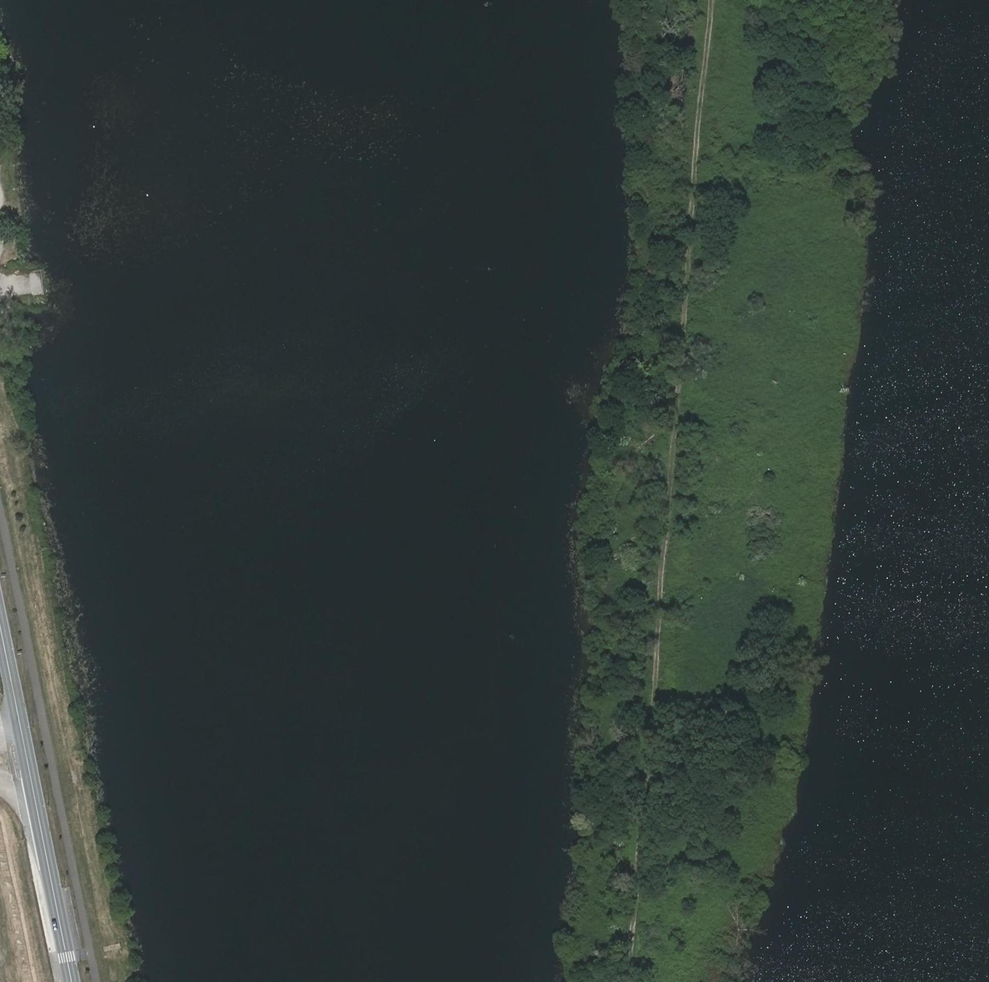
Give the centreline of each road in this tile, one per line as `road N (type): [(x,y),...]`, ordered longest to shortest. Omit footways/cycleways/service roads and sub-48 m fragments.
road 1 (track): [(634,981),(661,526),(709,0)]
road 2 (tertiary): [(0,615),(76,981)]

